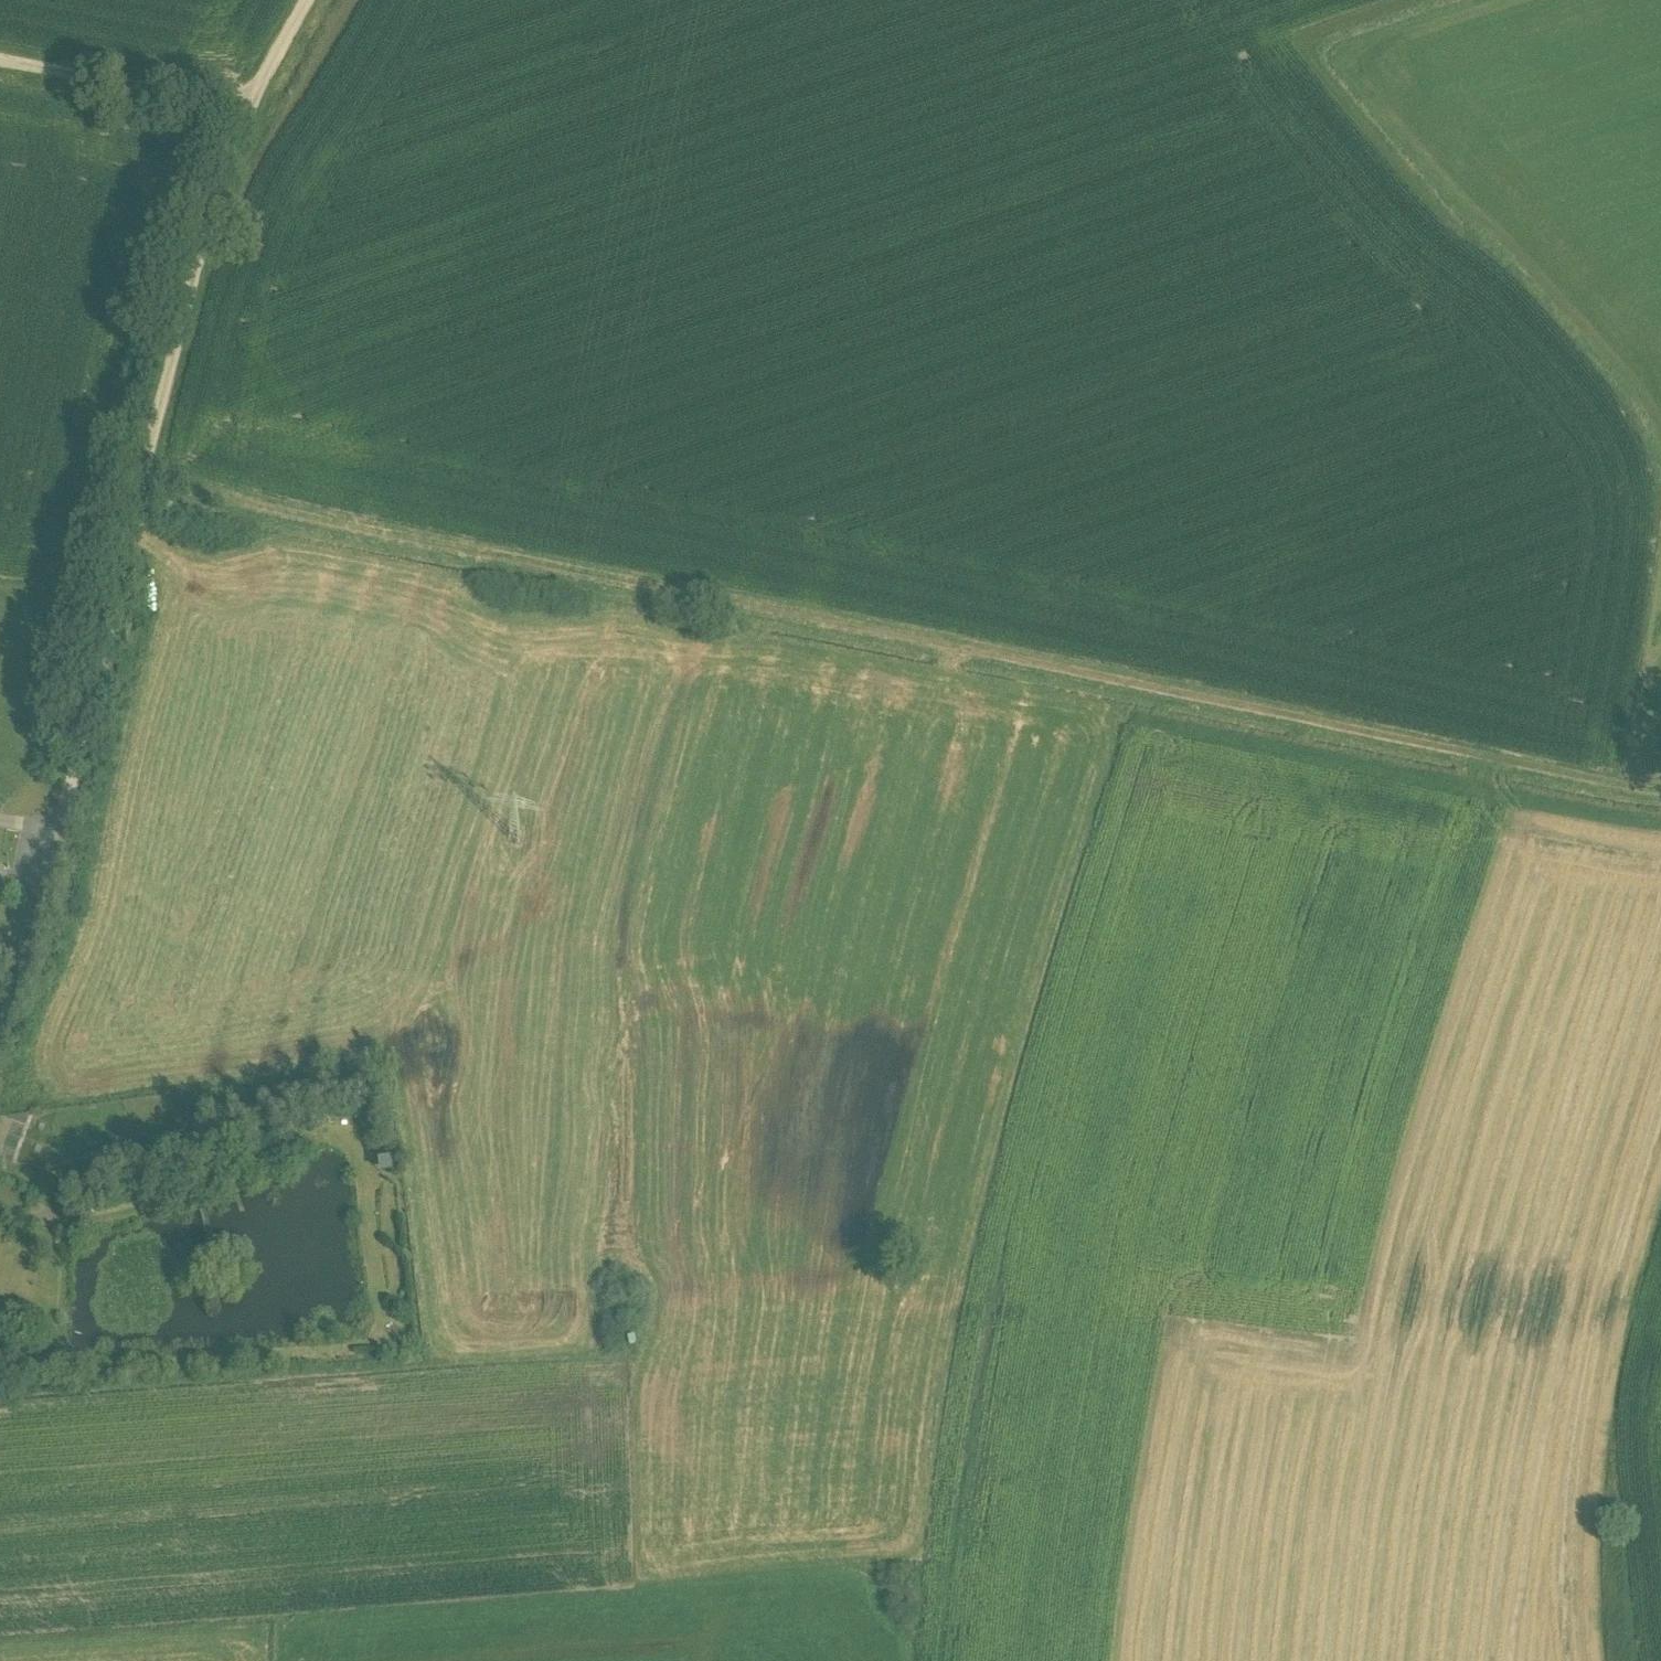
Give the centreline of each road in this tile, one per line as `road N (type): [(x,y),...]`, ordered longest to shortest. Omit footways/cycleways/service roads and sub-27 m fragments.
road 1 (track): [(1660,791),(145,482)]
road 2 (track): [(0,1046),(68,828),(226,154),(247,104),(0,57)]
road 3 (track): [(1624,1660),(1610,1483)]

